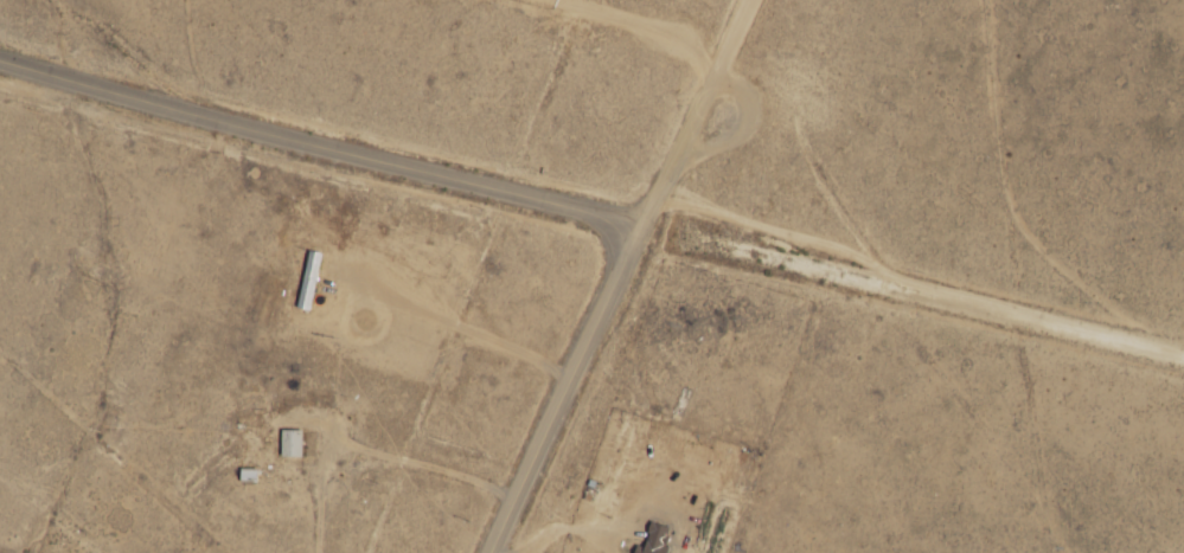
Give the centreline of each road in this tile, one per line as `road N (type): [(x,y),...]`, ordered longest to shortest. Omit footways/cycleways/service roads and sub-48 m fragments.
road 1 (tertiary): [(644,224),(0,62)]
road 2 (residential): [(644,224),(1183,358)]
road 3 (tertiary): [(644,224),(497,552)]
road 4 (residential): [(756,0),(644,224)]

